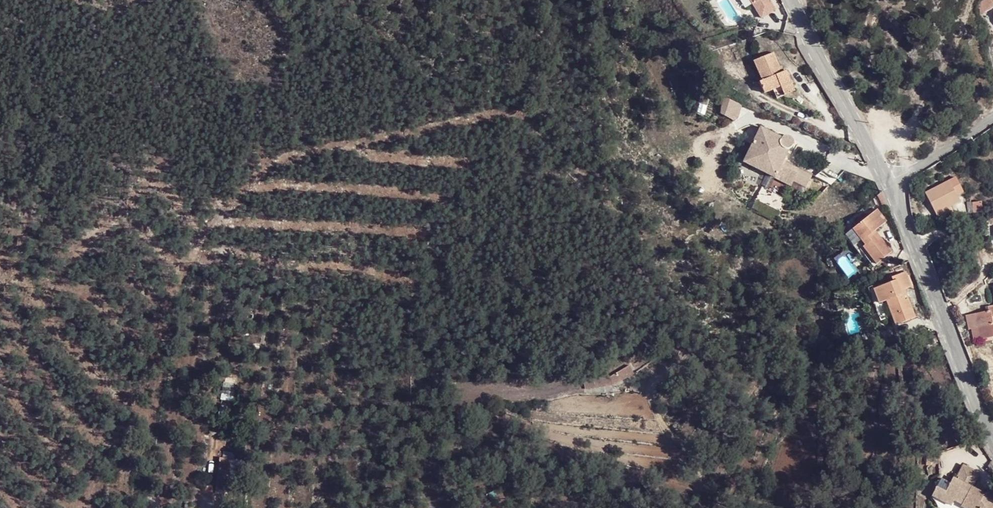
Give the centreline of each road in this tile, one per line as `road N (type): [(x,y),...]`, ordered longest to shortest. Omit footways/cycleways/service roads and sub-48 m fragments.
road 1 (residential): [(992,438),(890,185)]
road 2 (residential): [(890,185),(791,0)]
road 3 (track): [(901,142),(955,45),(970,0)]
road 4 (residential): [(890,185),(992,120)]

